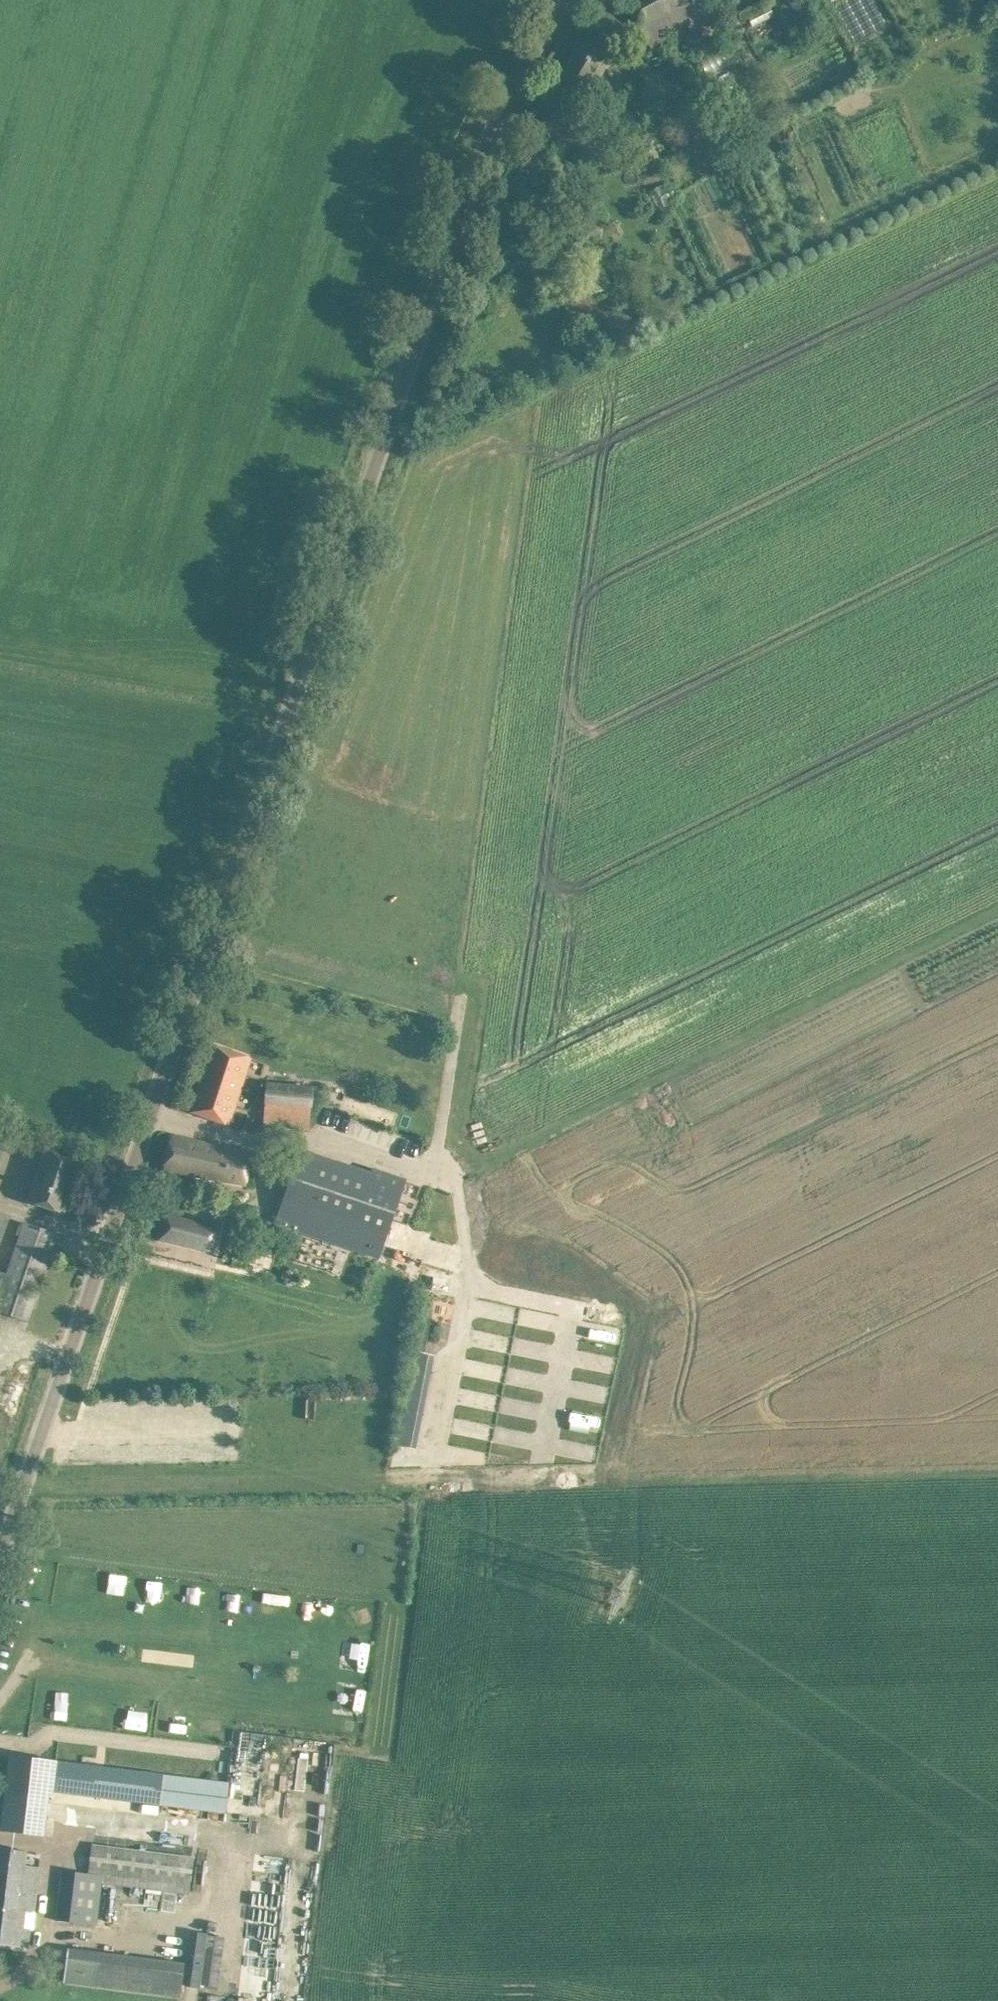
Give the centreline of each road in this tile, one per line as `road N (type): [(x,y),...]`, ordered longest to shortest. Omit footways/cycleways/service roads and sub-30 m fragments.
road 1 (unclassified): [(0,1551),(530,39),(557,0)]

